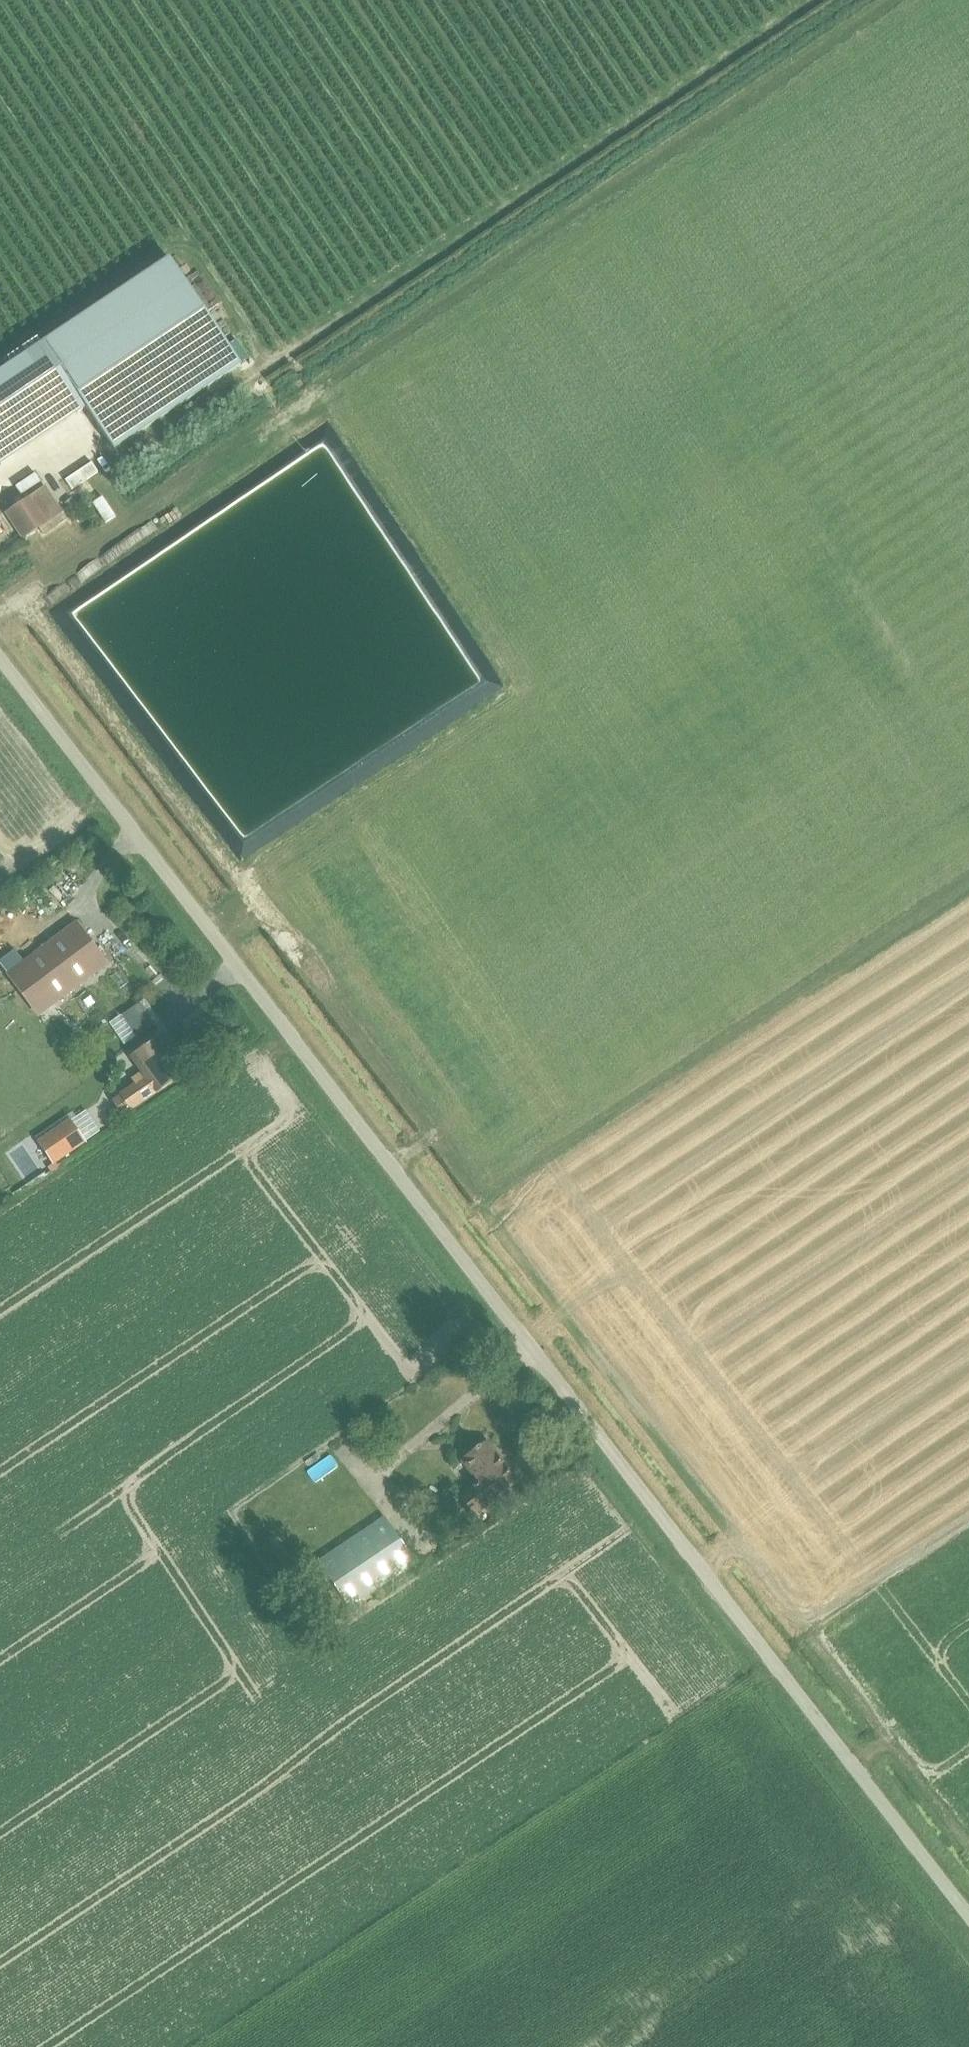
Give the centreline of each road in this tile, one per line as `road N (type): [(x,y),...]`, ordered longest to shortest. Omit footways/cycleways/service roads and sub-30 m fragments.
road 1 (unclassified): [(968,1914),(0,649)]

